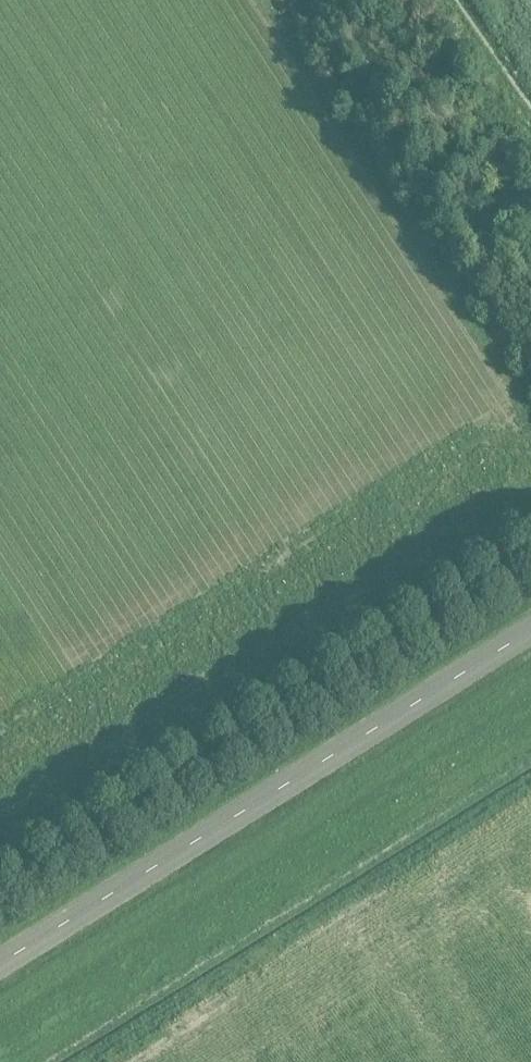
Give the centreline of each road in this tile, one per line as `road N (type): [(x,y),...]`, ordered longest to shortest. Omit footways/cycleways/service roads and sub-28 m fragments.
road 1 (unclassified): [(0,964),(530,630)]

